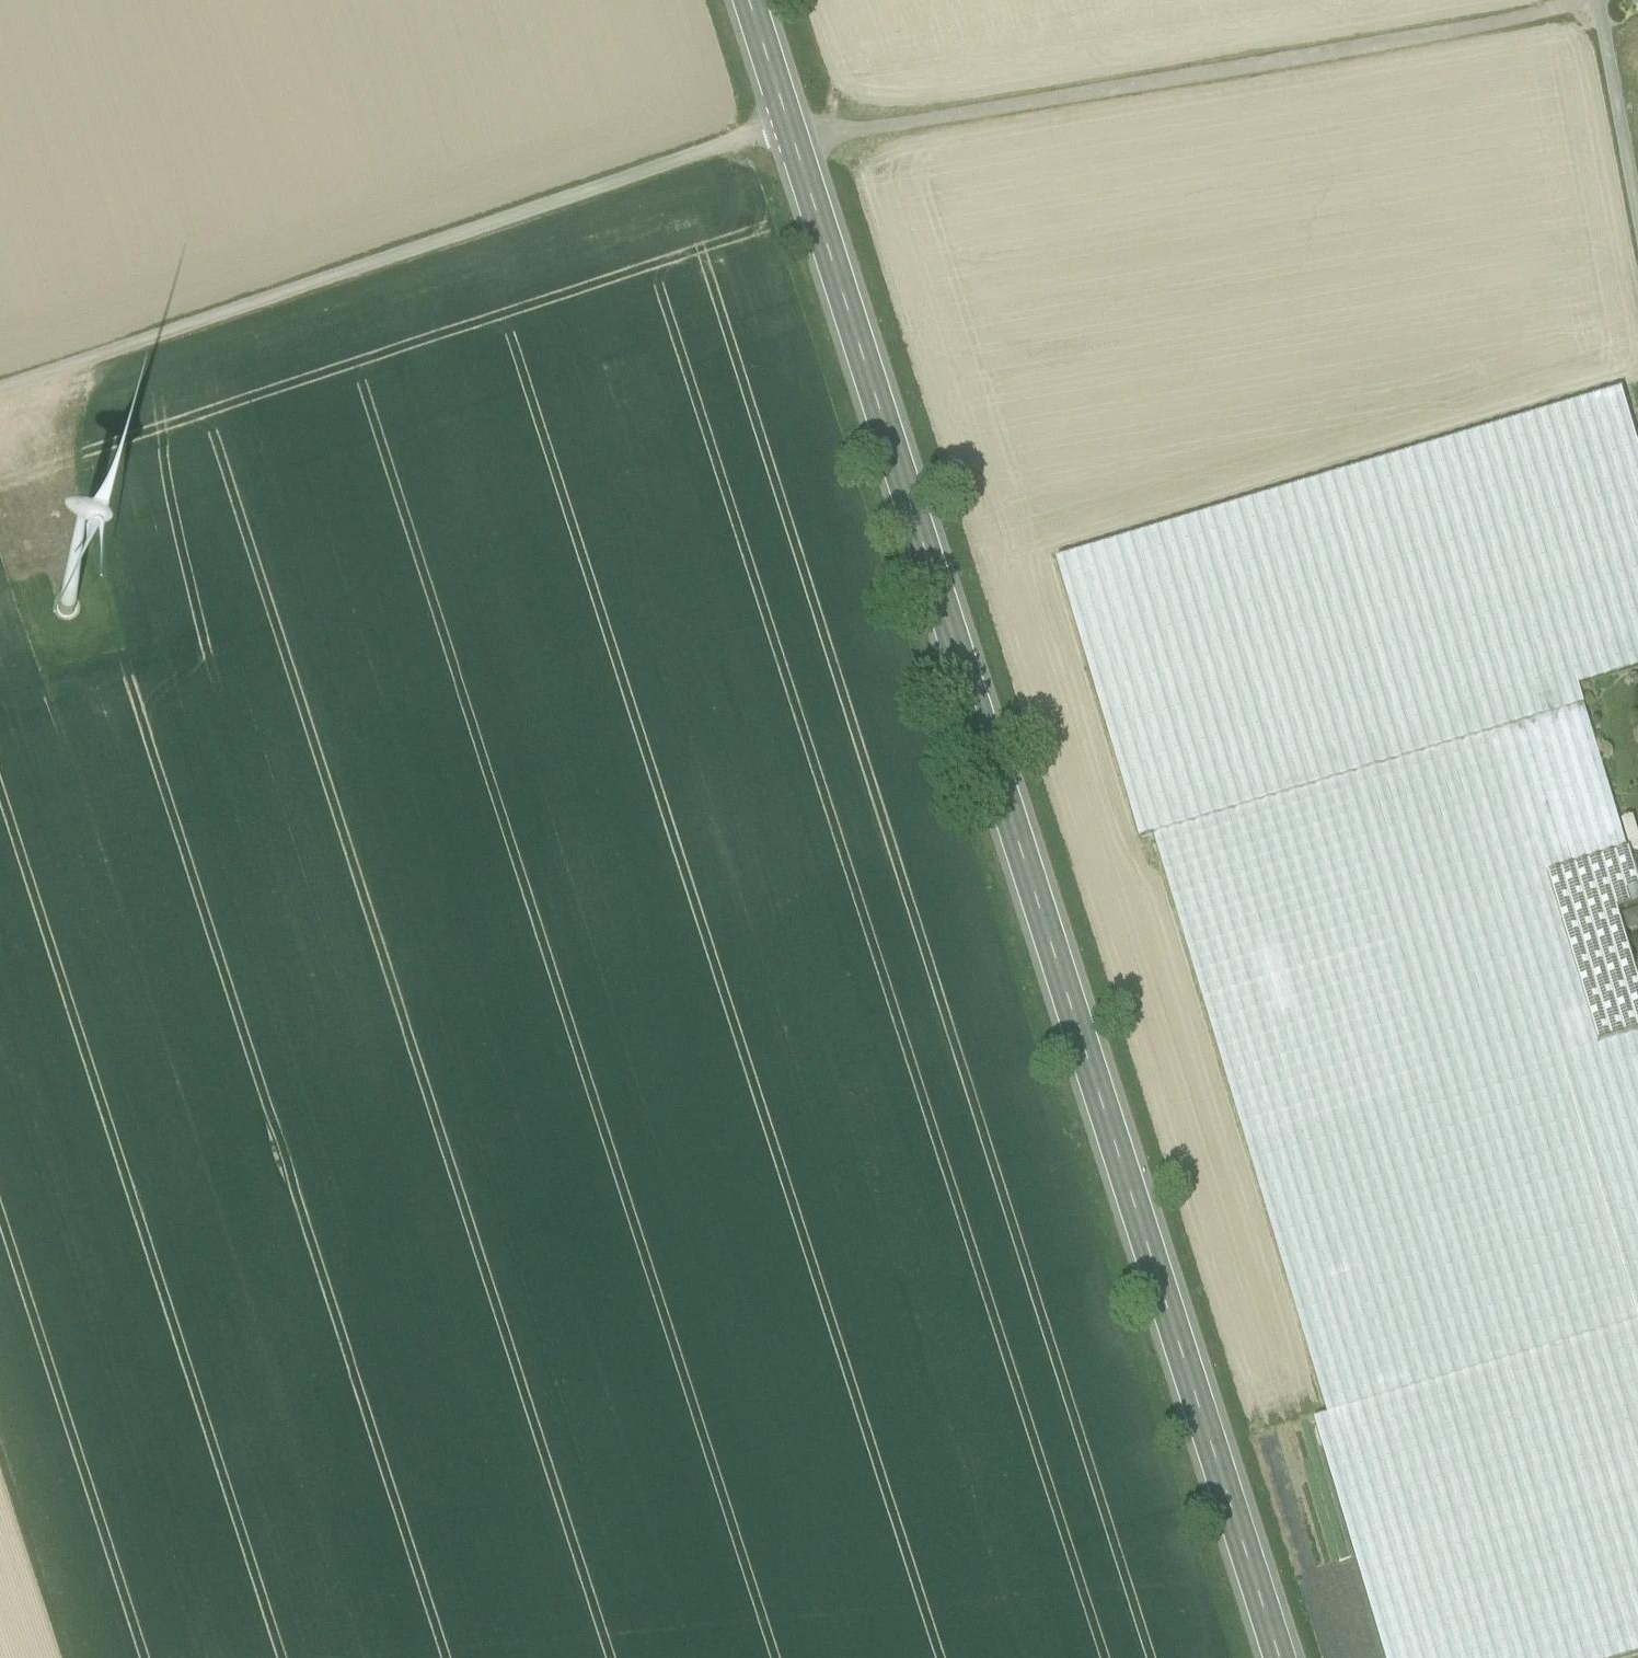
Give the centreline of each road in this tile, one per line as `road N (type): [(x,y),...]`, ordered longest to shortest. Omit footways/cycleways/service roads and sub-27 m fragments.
road 1 (secondary): [(748,0),(1275,1657)]
road 2 (track): [(0,395),(788,126)]
road 3 (track): [(1637,191),(1597,0)]

